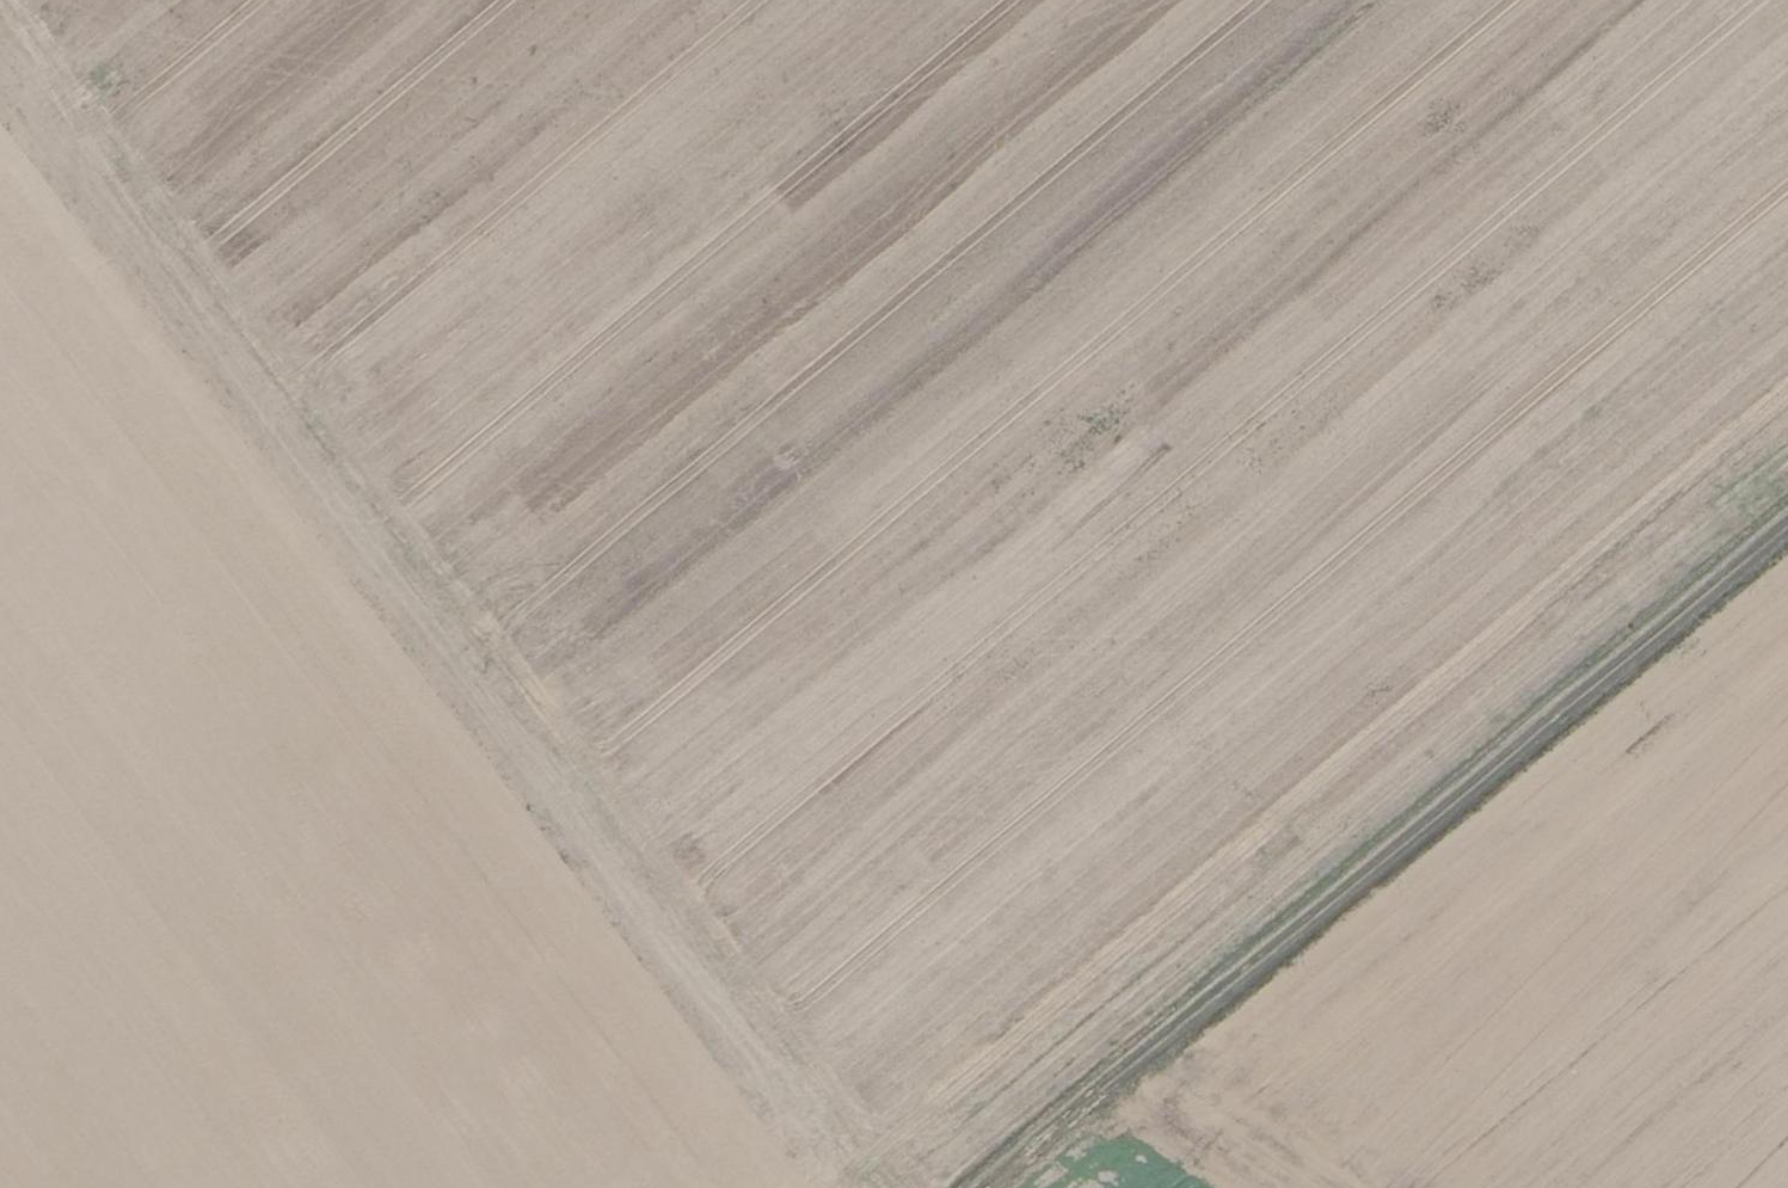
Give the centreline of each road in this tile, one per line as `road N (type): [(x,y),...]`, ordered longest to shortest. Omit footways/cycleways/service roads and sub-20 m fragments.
road 1 (track): [(978,1187),(1787,519)]

